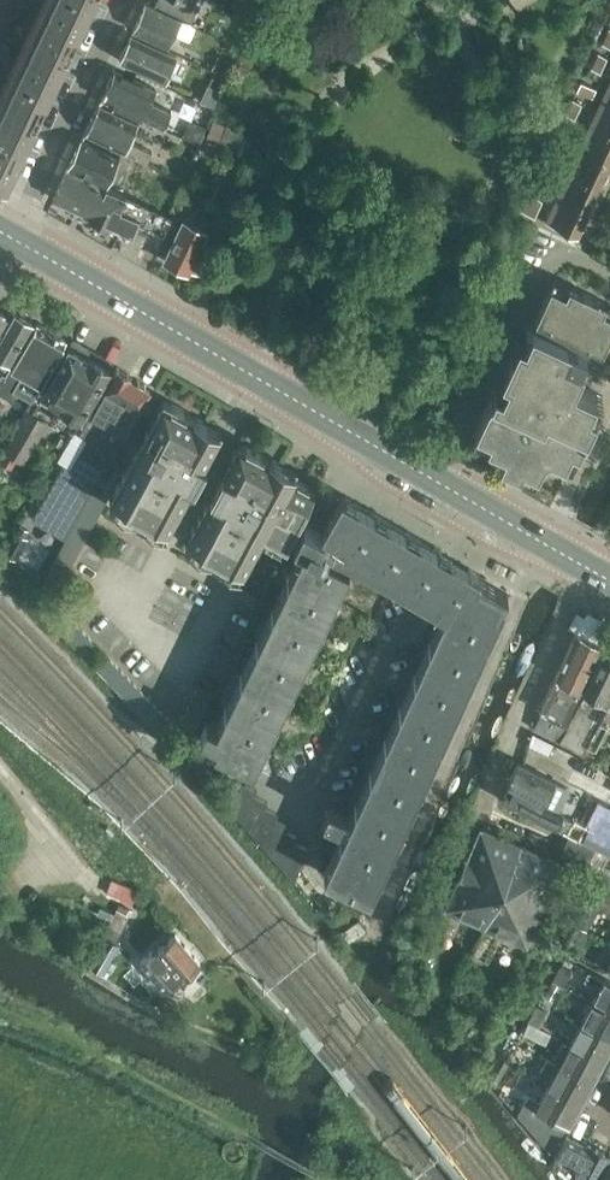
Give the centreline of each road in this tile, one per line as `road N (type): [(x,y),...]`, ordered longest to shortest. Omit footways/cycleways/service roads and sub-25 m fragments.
road 1 (primary): [(545,544),(15,240)]
road 2 (residential): [(545,544),(356,949)]
road 3 (residential): [(131,0),(15,240)]
road 4 (residential): [(545,544),(609,403)]

